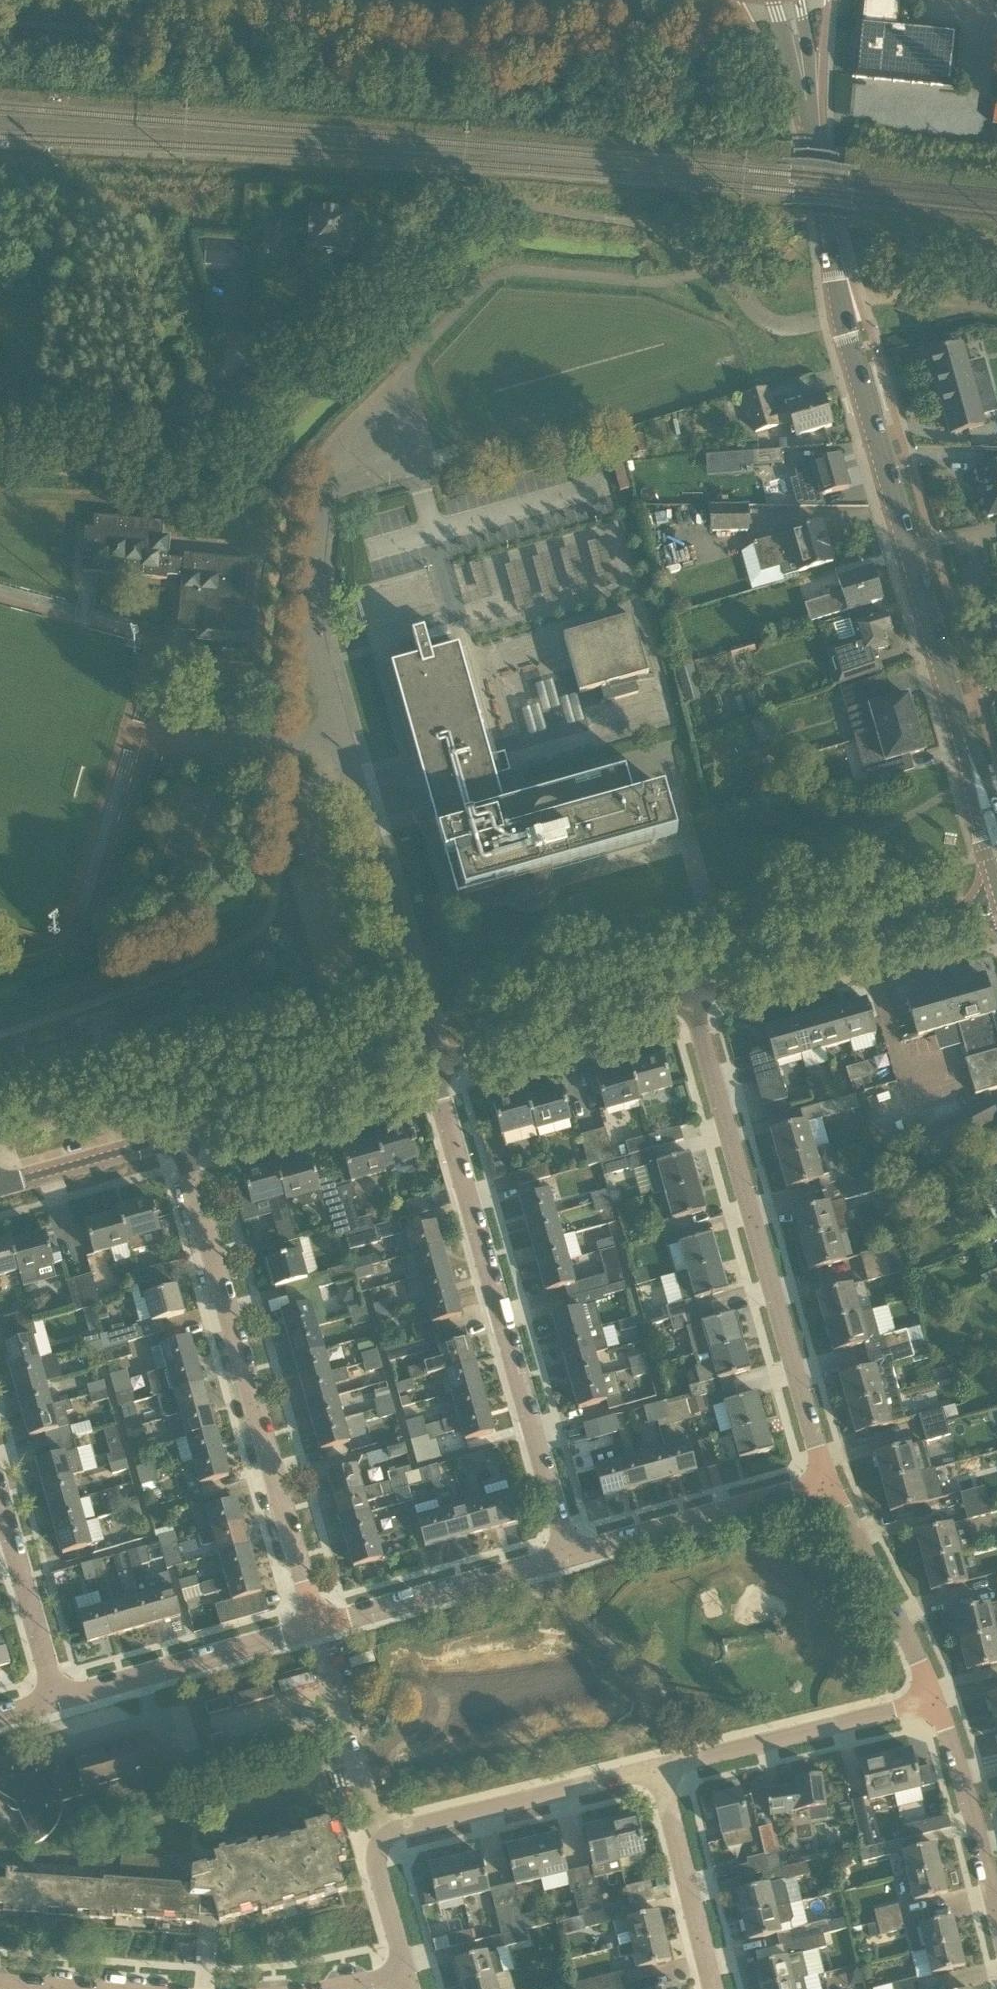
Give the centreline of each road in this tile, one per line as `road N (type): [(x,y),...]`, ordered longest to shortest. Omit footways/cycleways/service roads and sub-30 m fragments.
road 1 (residential): [(444,1051),(351,781),(319,626),(325,531),(344,448)]
road 2 (residential): [(815,1483),(790,1411),(682,985)]
road 3 (residential): [(305,1623),(166,1129)]
road 4 (residential): [(558,1550),(419,1058)]
road 5 (tertiary): [(843,313),(975,770)]
road 6 (residential): [(401,1961),(381,1872),(398,1827),(646,1759)]
road 7 (tertiary): [(682,985),(996,905)]
road 8 (residential): [(646,1759),(925,1687)]
road 9 (residential): [(996,1946),(925,1687)]
road 10 (residential): [(558,1550),(815,1483)]
road 11 (residential): [(52,1701),(305,1623)]
road 12 (residential): [(305,1623),(558,1550)]
road 13 (tertiary): [(166,1129),(419,1058)]
road 14 (tertiary): [(444,1051),(682,985)]
road 15 (residential): [(708,1988),(646,1759)]
road 16 (residential): [(925,1687),(866,1562),(815,1483)]
road 17 (tertiary): [(835,276),(796,58)]
road 18 (residential): [(52,1701),(0,1523)]
road 19 (unclassified): [(693,257),(777,325),(843,313)]
road 20 (tertiary): [(0,1177),(166,1129)]
road 21 (track): [(996,308),(889,296),(843,313)]
road 22 (tertiary): [(975,770),(973,816),(996,905)]

